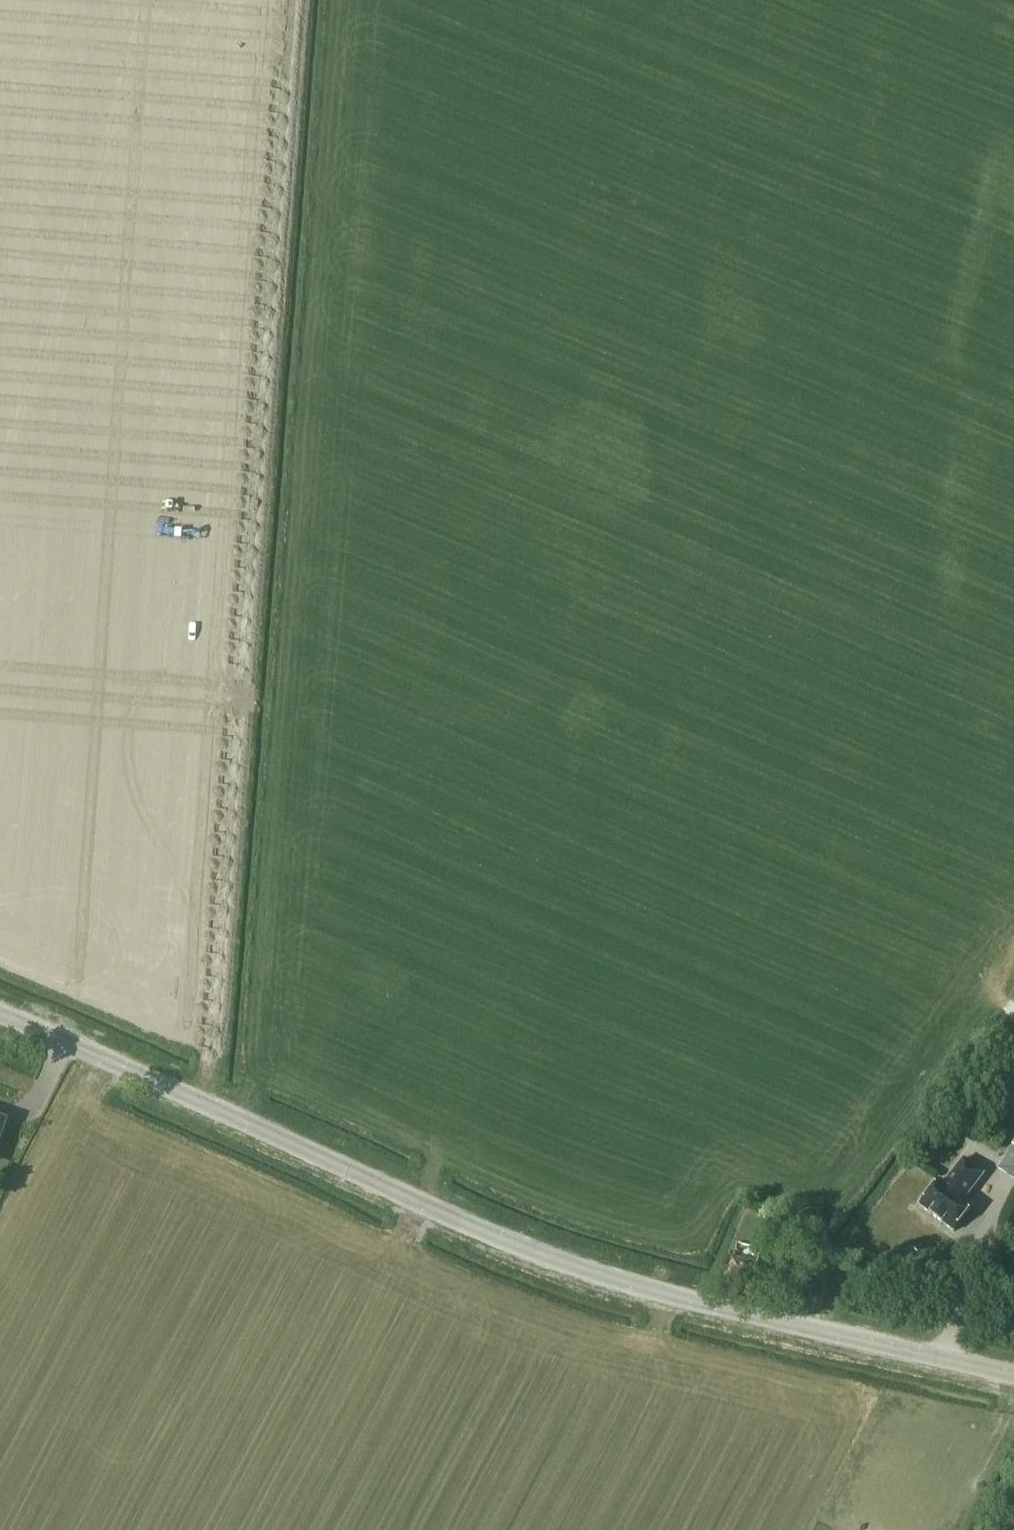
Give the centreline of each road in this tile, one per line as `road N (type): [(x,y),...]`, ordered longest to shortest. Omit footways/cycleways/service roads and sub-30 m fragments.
road 1 (tertiary): [(1013,1374),(544,1256),(0,1020)]

